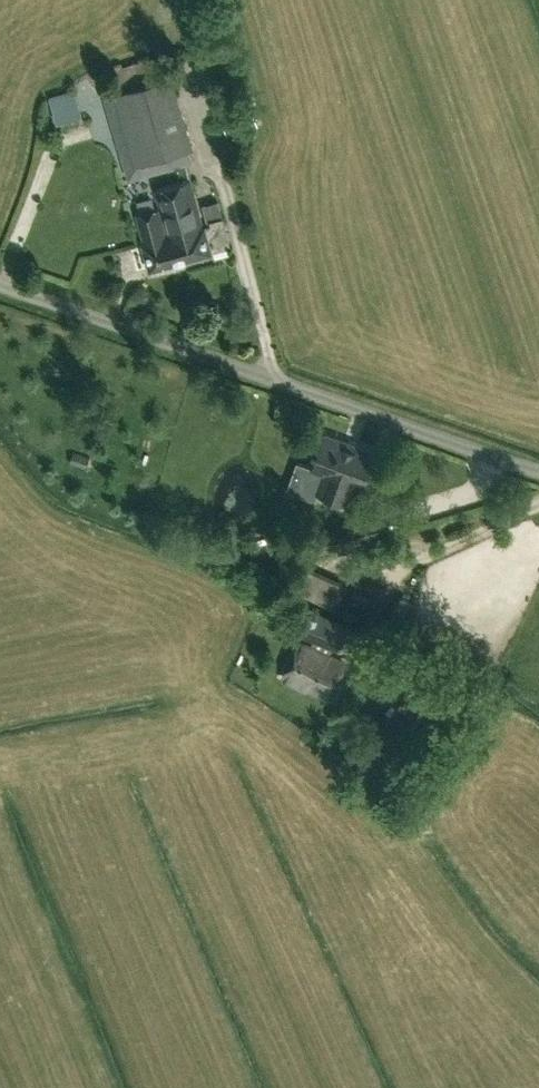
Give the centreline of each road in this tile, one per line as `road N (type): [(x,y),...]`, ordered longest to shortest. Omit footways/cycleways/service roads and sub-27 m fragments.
road 1 (unclassified): [(538,471),(0,285)]

